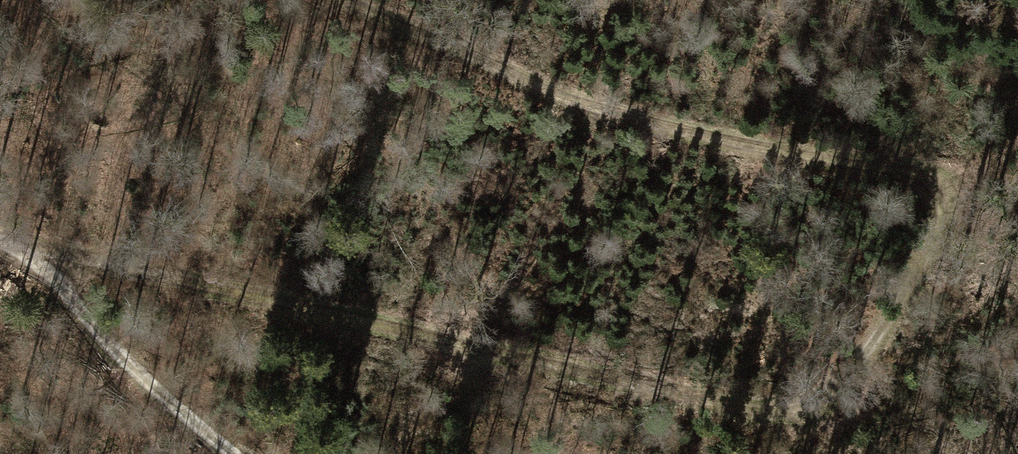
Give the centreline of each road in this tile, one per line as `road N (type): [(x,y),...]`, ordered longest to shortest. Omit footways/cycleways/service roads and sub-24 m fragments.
road 1 (track): [(0,235),(750,411),(802,406)]
road 2 (track): [(349,0),(548,91),(702,134),(910,173),(956,192)]
road 3 (track): [(18,240),(230,453)]

